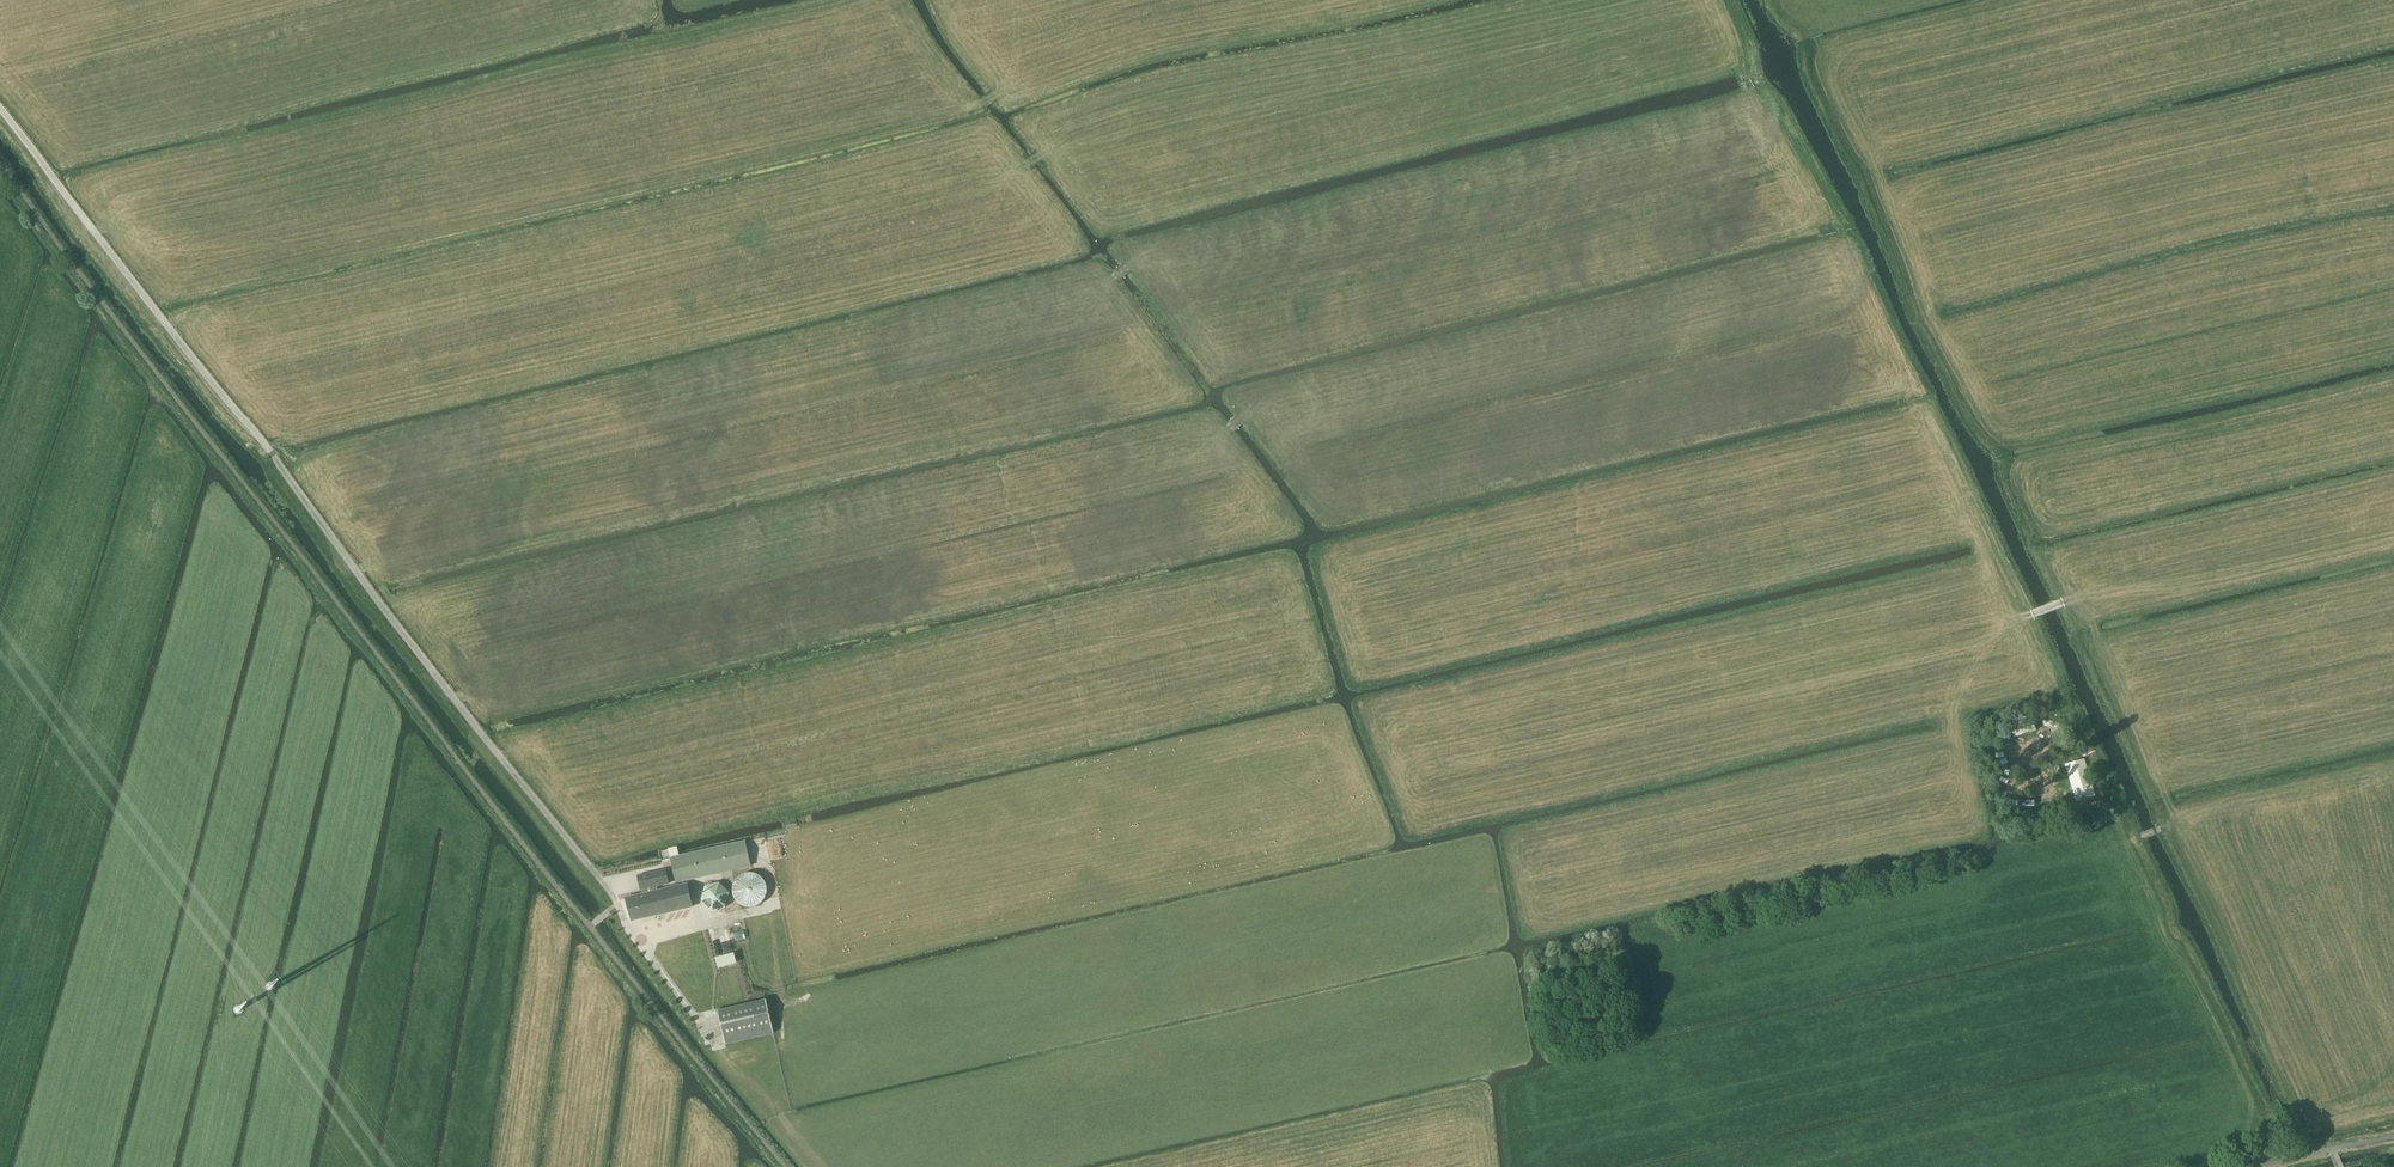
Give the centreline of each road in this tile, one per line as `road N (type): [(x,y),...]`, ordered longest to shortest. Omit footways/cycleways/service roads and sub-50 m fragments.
road 1 (track): [(2393,728),(2166,774)]

